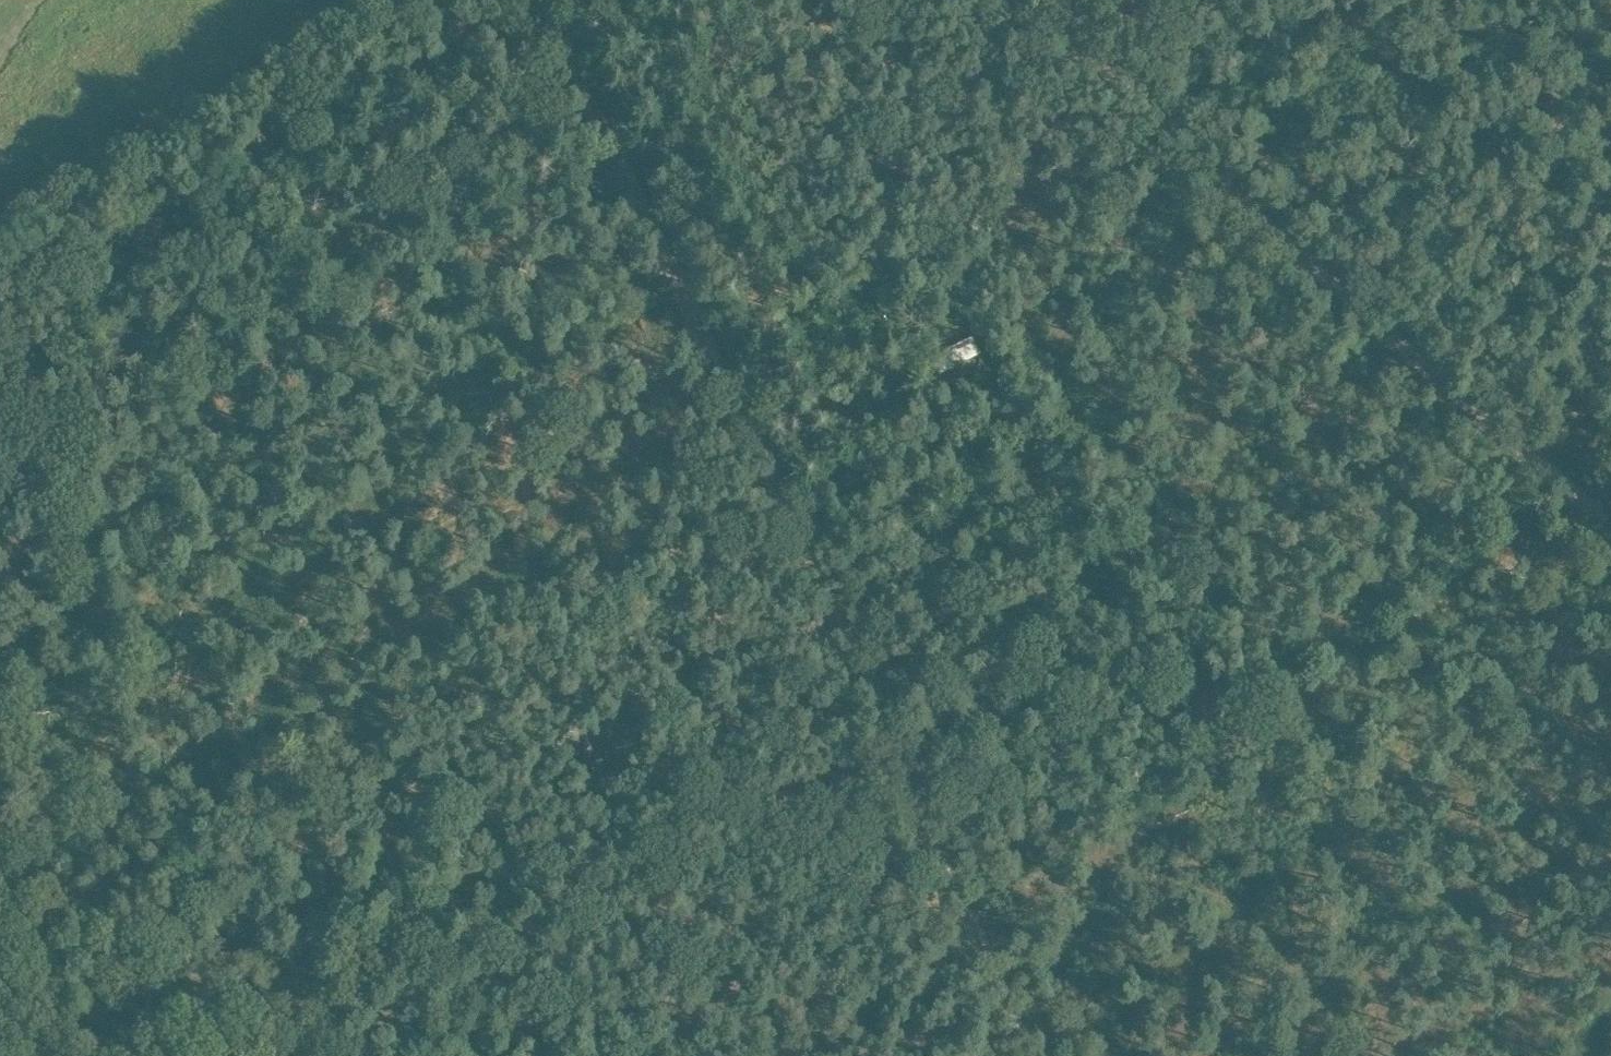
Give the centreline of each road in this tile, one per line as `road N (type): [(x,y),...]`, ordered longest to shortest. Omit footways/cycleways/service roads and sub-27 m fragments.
road 1 (track): [(1014,1055),(764,474),(537,0)]
road 2 (track): [(1580,506),(1016,0)]

